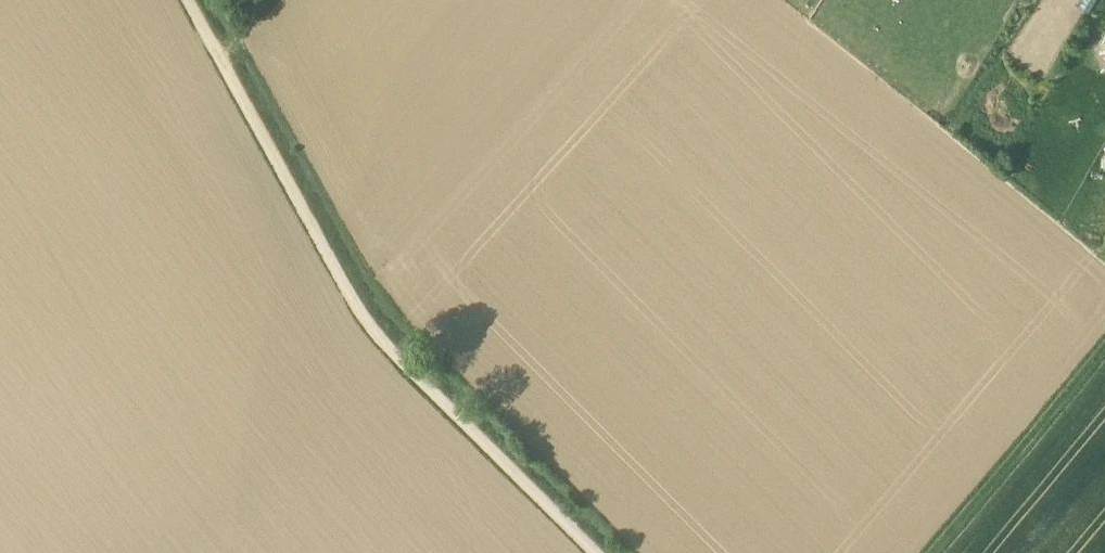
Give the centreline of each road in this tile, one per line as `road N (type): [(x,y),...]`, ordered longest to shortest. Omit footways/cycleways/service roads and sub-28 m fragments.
road 1 (track): [(189,0),(387,350),(591,552)]
road 2 (track): [(940,552),(1104,349)]

